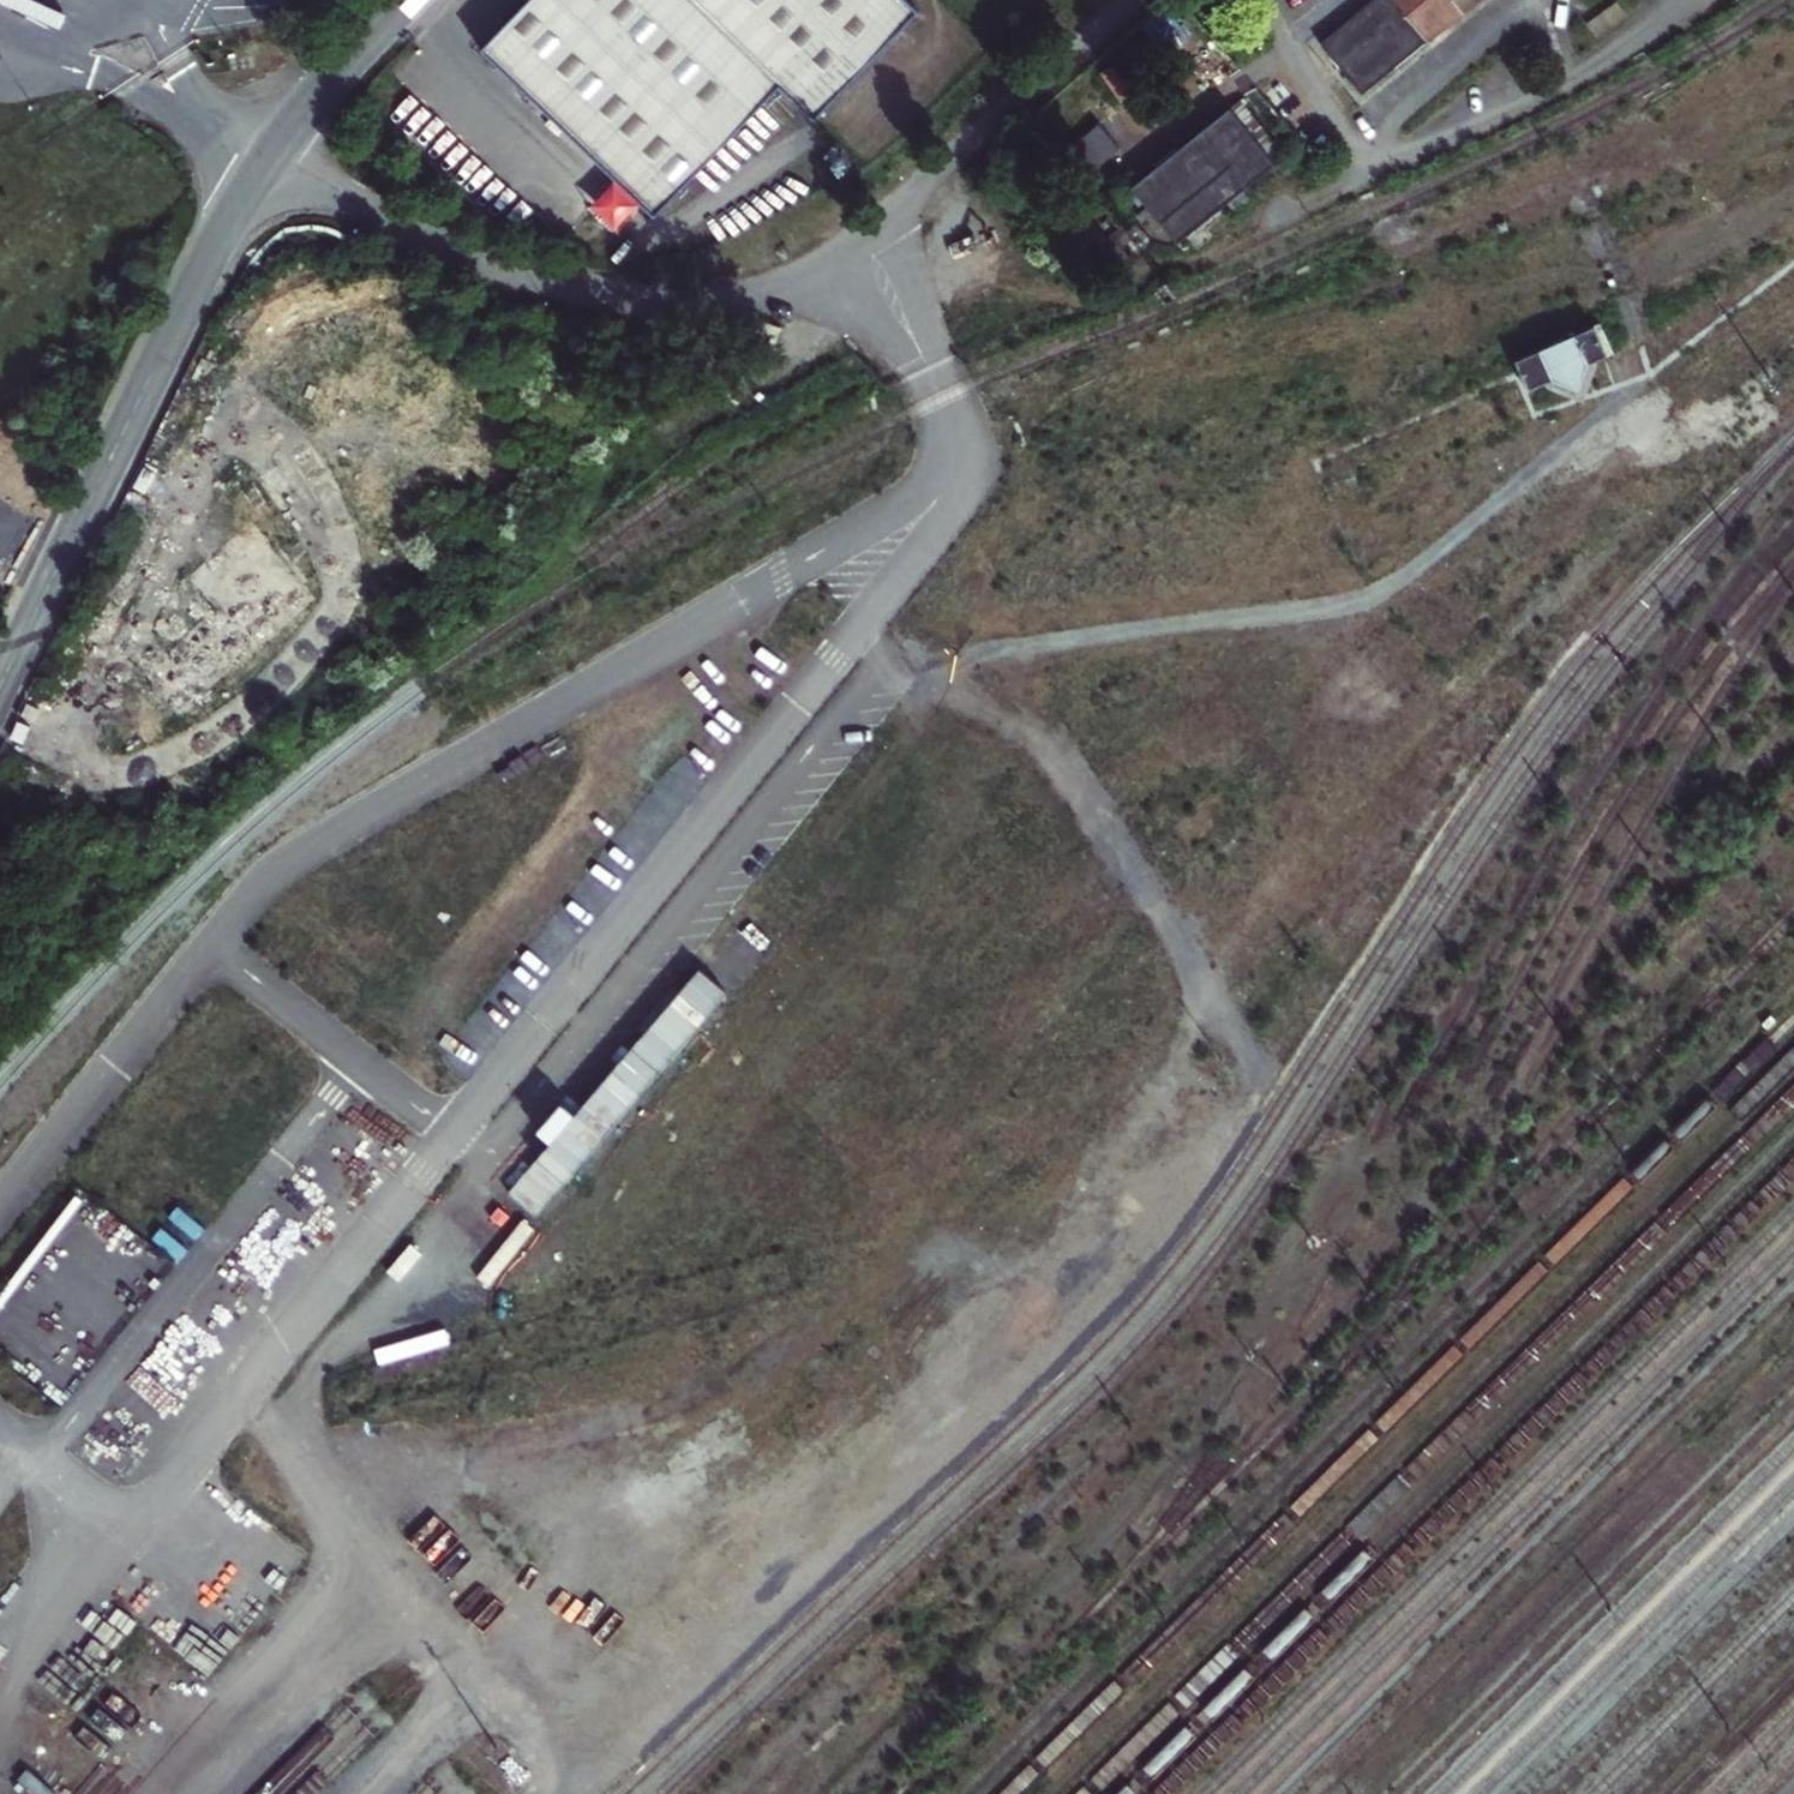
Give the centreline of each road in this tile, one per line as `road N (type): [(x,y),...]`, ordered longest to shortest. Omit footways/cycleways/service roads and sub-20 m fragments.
road 1 (unclassified): [(0,686),(210,253),(330,87),(412,0)]
road 2 (track): [(1369,162),(1366,190),(1386,234),(1413,246),(1523,198),(1556,196),(1579,208),(1633,326),(1633,357),(1609,370)]

